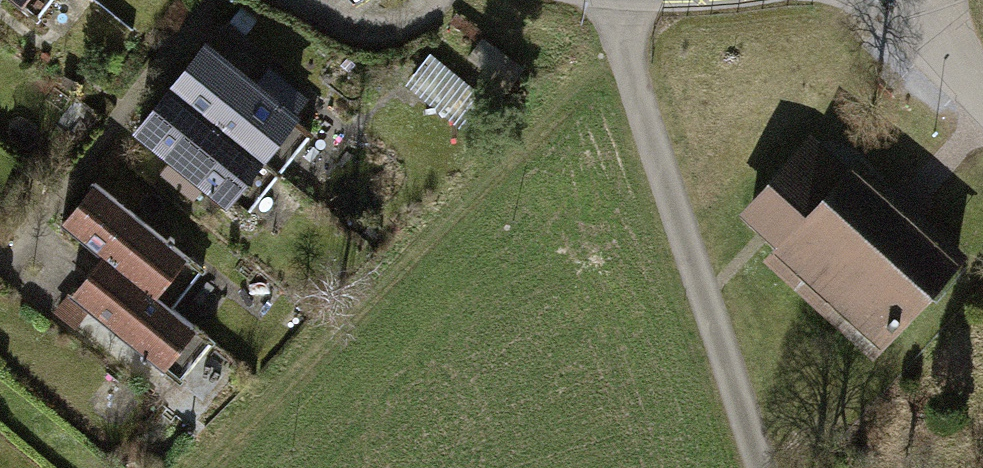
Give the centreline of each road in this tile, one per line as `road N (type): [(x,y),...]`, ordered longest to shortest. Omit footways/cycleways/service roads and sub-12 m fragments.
road 1 (track): [(619,0),(766,467)]

